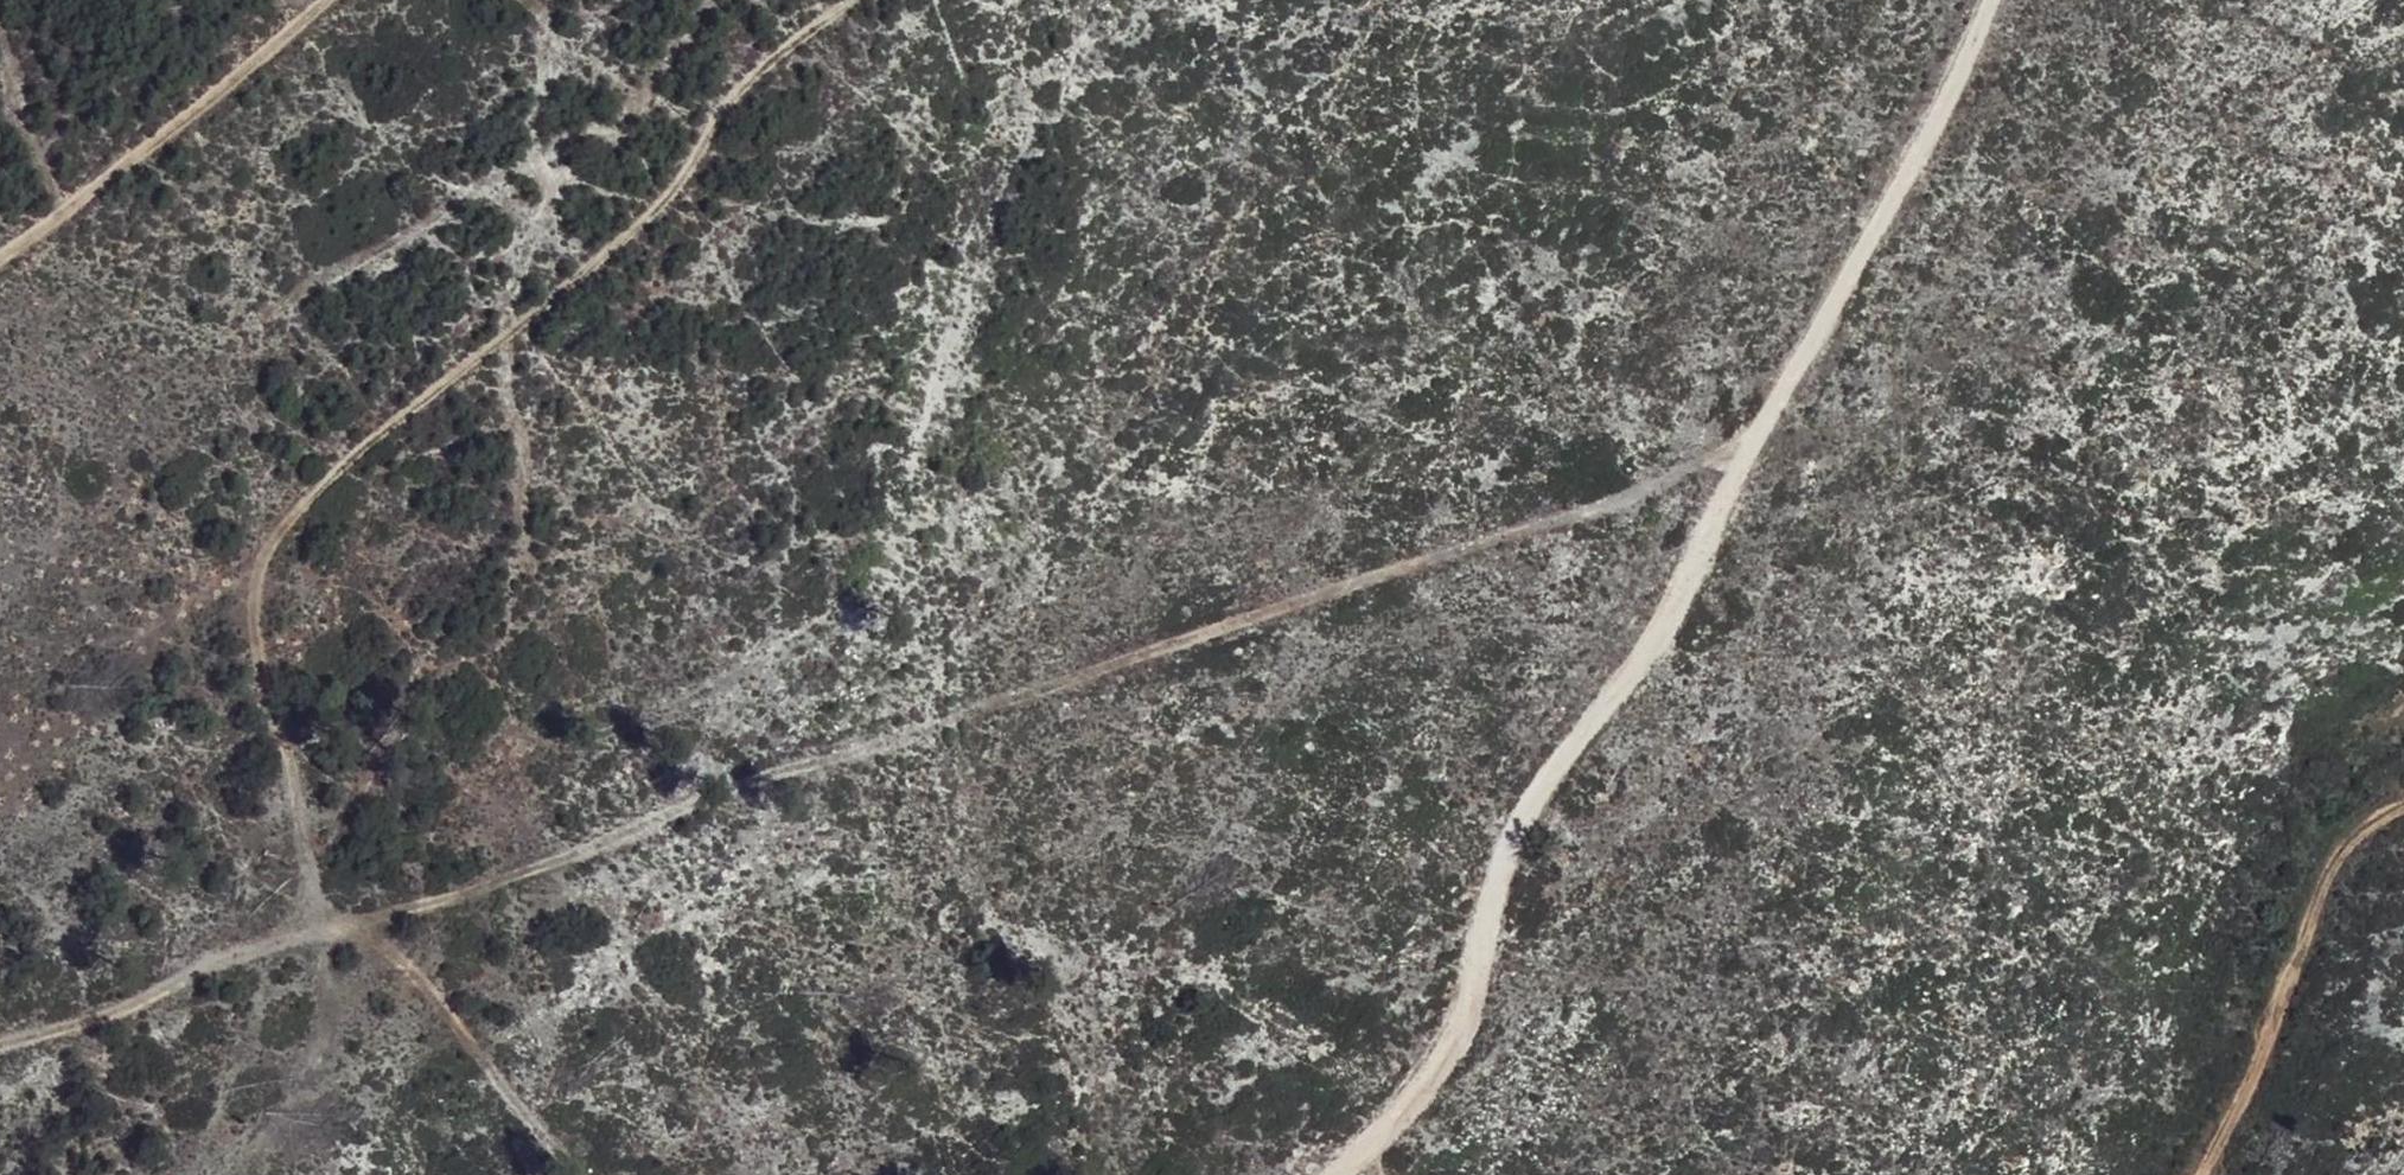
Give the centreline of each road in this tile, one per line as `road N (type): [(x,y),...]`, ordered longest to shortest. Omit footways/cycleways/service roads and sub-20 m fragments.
road 1 (track): [(1328,1174),(1401,1114),(1448,1046),(1476,980),(1517,824),(1552,769),(1623,693),(1687,593),(1734,444),(1903,164),(1970,0)]
road 2 (track): [(2403,812),(2361,840),(2313,891),(2212,1174)]

